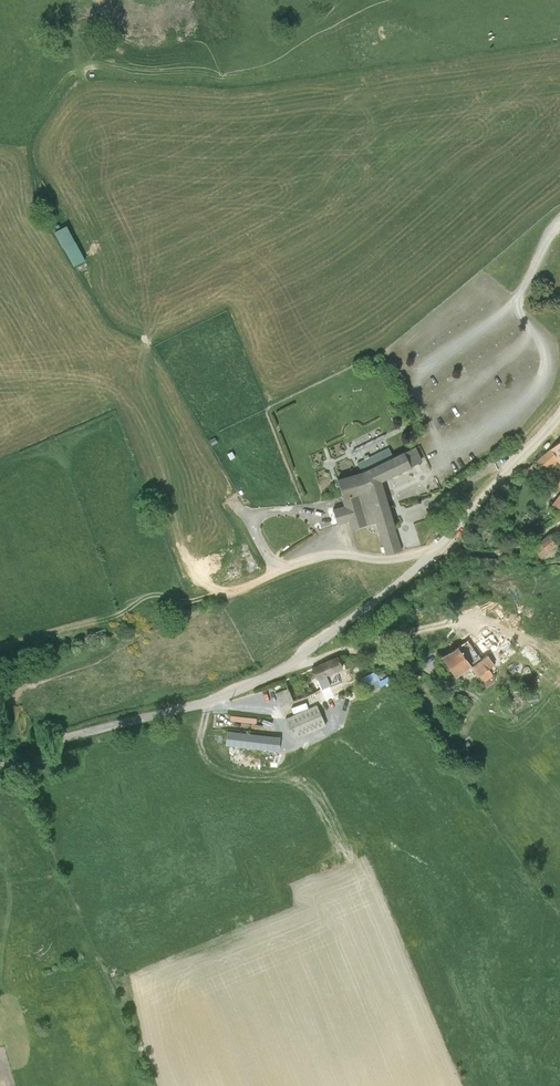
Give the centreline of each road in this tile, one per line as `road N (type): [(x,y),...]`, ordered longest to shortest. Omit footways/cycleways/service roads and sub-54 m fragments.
road 1 (unclassified): [(559,435),(438,568),(284,686),(220,714),(0,767)]

